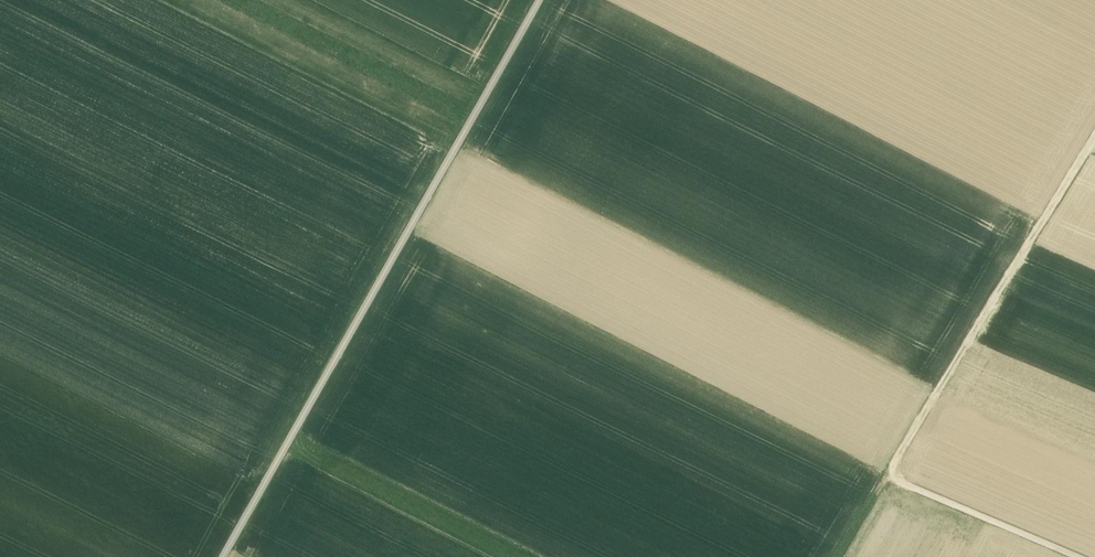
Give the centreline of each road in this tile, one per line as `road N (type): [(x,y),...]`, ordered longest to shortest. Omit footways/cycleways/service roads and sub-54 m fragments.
road 1 (track): [(539,0),(224,556)]
road 2 (track): [(891,482),(1094,150)]
road 3 (track): [(891,482),(1068,556)]

